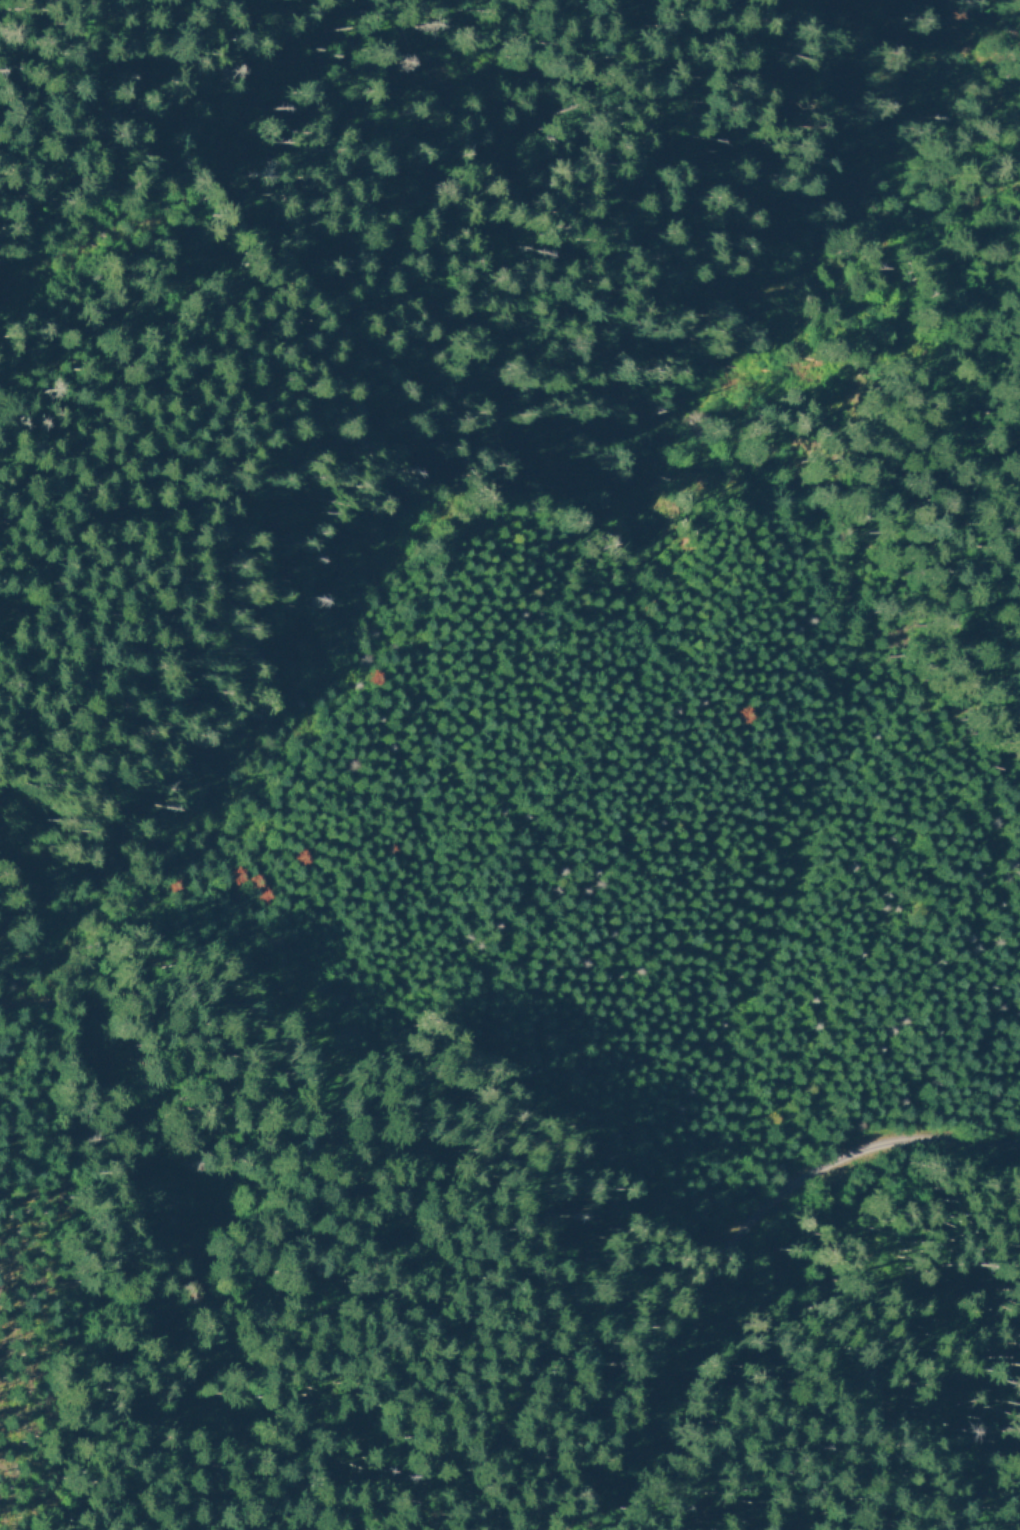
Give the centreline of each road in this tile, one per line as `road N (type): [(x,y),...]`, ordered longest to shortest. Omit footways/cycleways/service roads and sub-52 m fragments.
road 1 (track): [(385,1529),(497,1491),(598,1384),(716,1160),(1019,1121)]
road 2 (track): [(0,450),(122,411),(184,337),(195,264),(185,245),(167,243),(93,273),(58,275),(0,227)]

